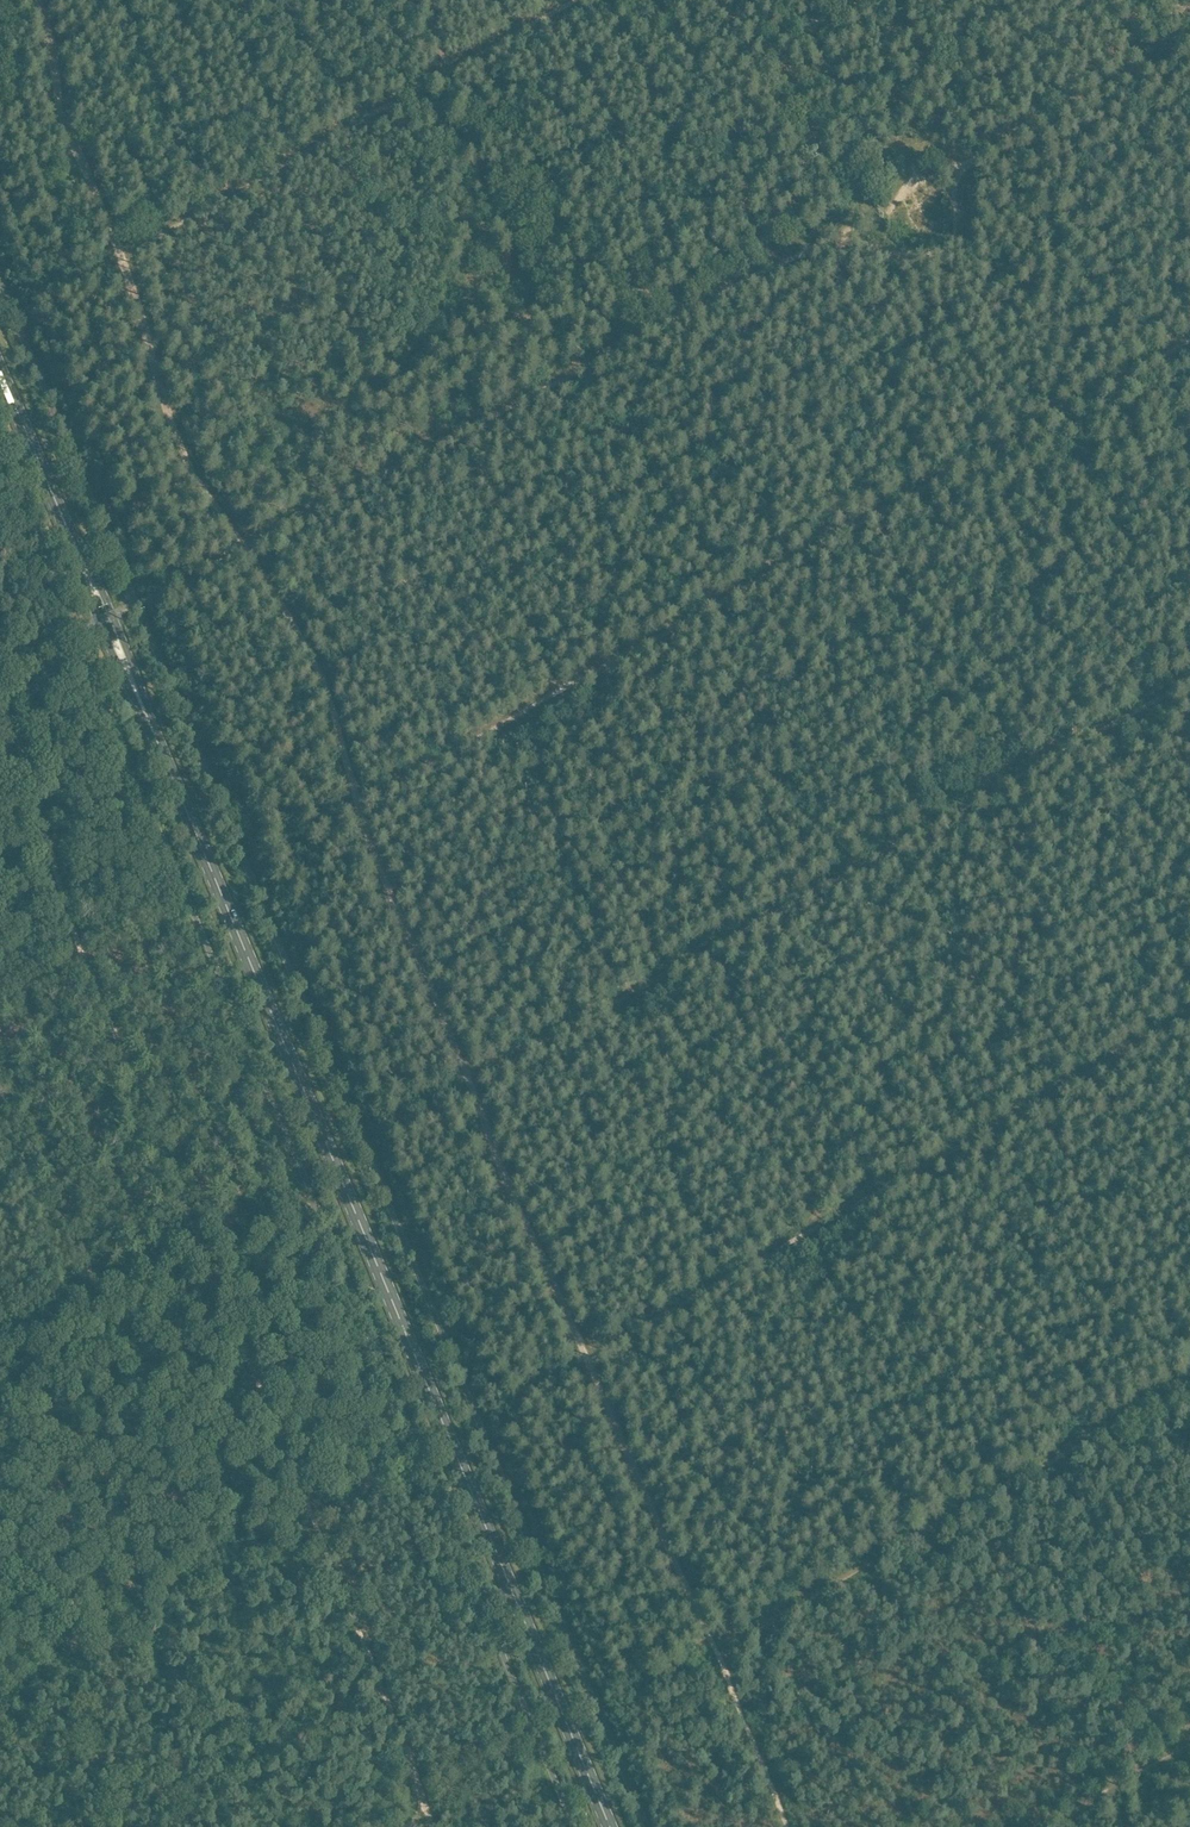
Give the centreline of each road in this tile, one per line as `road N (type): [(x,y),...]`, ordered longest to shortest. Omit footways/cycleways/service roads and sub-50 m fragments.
road 1 (secondary): [(609,1826),(135,688)]
road 2 (track): [(1189,39),(293,521)]
road 3 (track): [(1189,339),(354,799)]
road 4 (track): [(472,1082),(1189,680)]
road 5 (track): [(1189,1002),(584,1344)]
road 6 (secondary): [(80,558),(0,370)]
road 7 (secondary): [(80,558),(89,601),(135,688)]
road 8 (secondary): [(135,688),(121,636),(80,558)]

